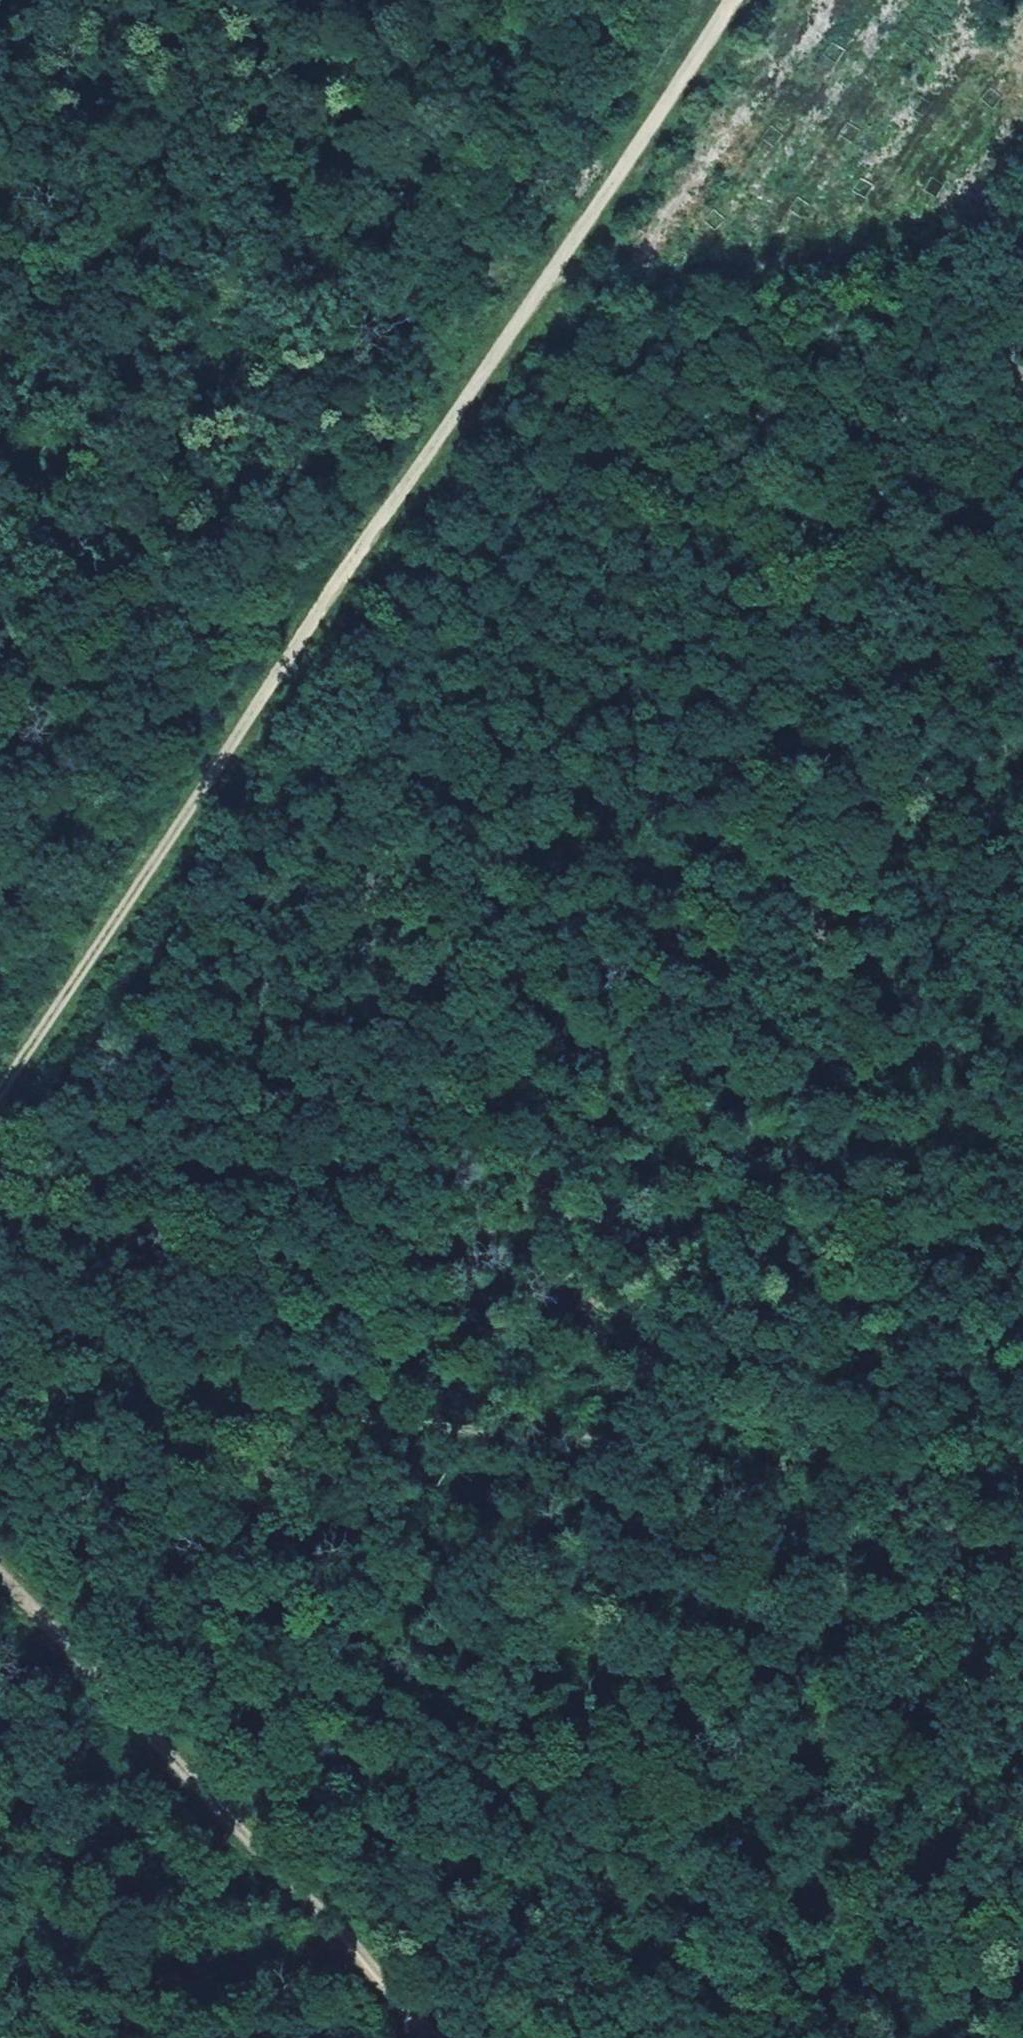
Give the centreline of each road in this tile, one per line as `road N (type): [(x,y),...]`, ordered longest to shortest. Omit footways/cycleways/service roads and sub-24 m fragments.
road 1 (track): [(0,1095),(740,0)]
road 2 (track): [(0,1601),(415,2037)]

